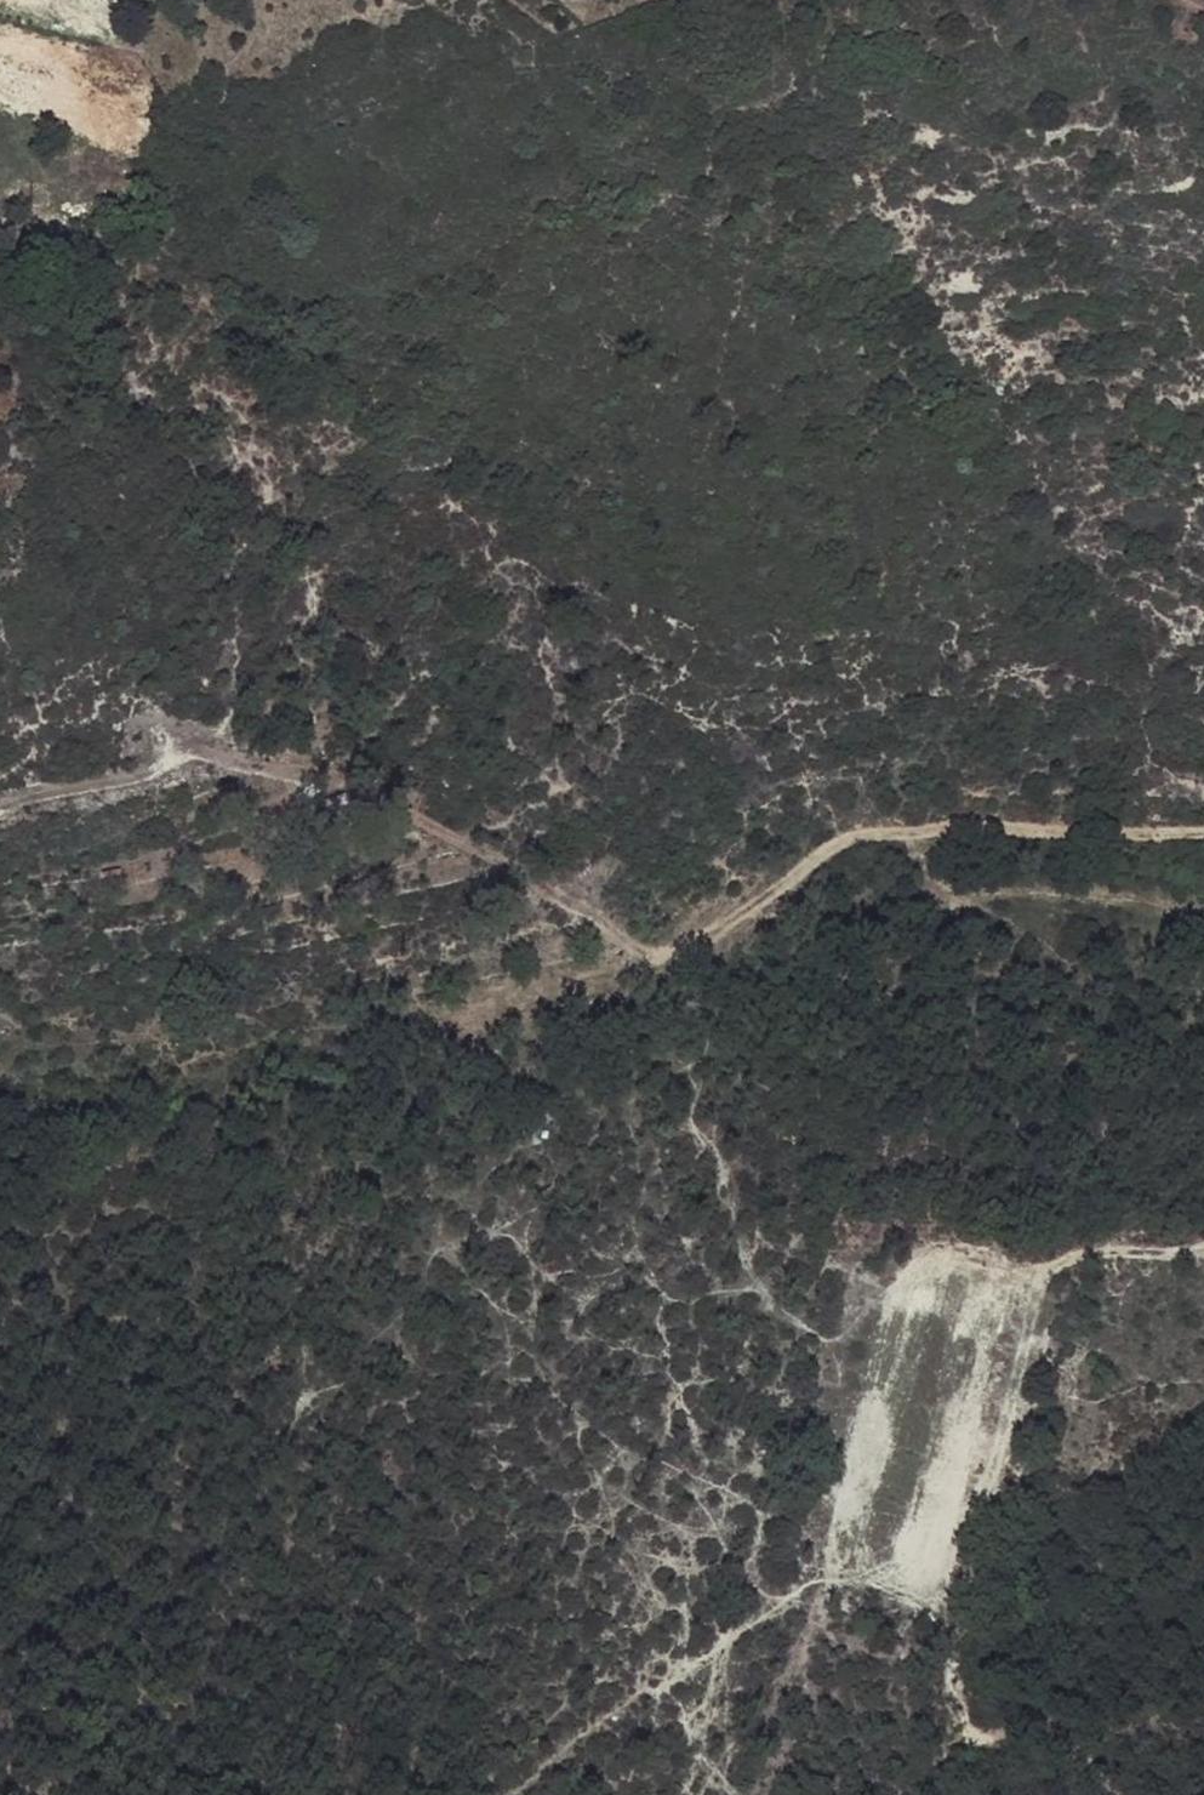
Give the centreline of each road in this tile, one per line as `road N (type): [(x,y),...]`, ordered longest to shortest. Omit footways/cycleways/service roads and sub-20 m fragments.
road 1 (track): [(0,799),(75,783),(146,781),(189,756),(332,779),(456,835),(625,945),(675,958),(724,941),(815,858),(862,834),(1203,831)]
road 2 (track): [(1203,1239),(1158,1252),(1098,1246),(1058,1260),(1040,1289),(981,1494)]

